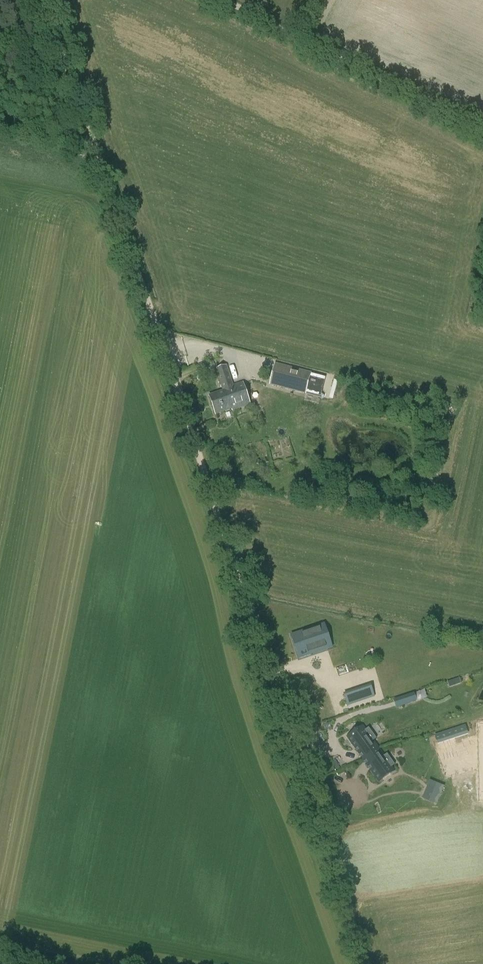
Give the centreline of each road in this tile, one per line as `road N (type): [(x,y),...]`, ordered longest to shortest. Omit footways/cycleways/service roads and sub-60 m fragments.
road 1 (track): [(262,648),(44,0)]
road 2 (unclassified): [(366,963),(262,648)]
road 3 (track): [(482,130),(222,0)]

